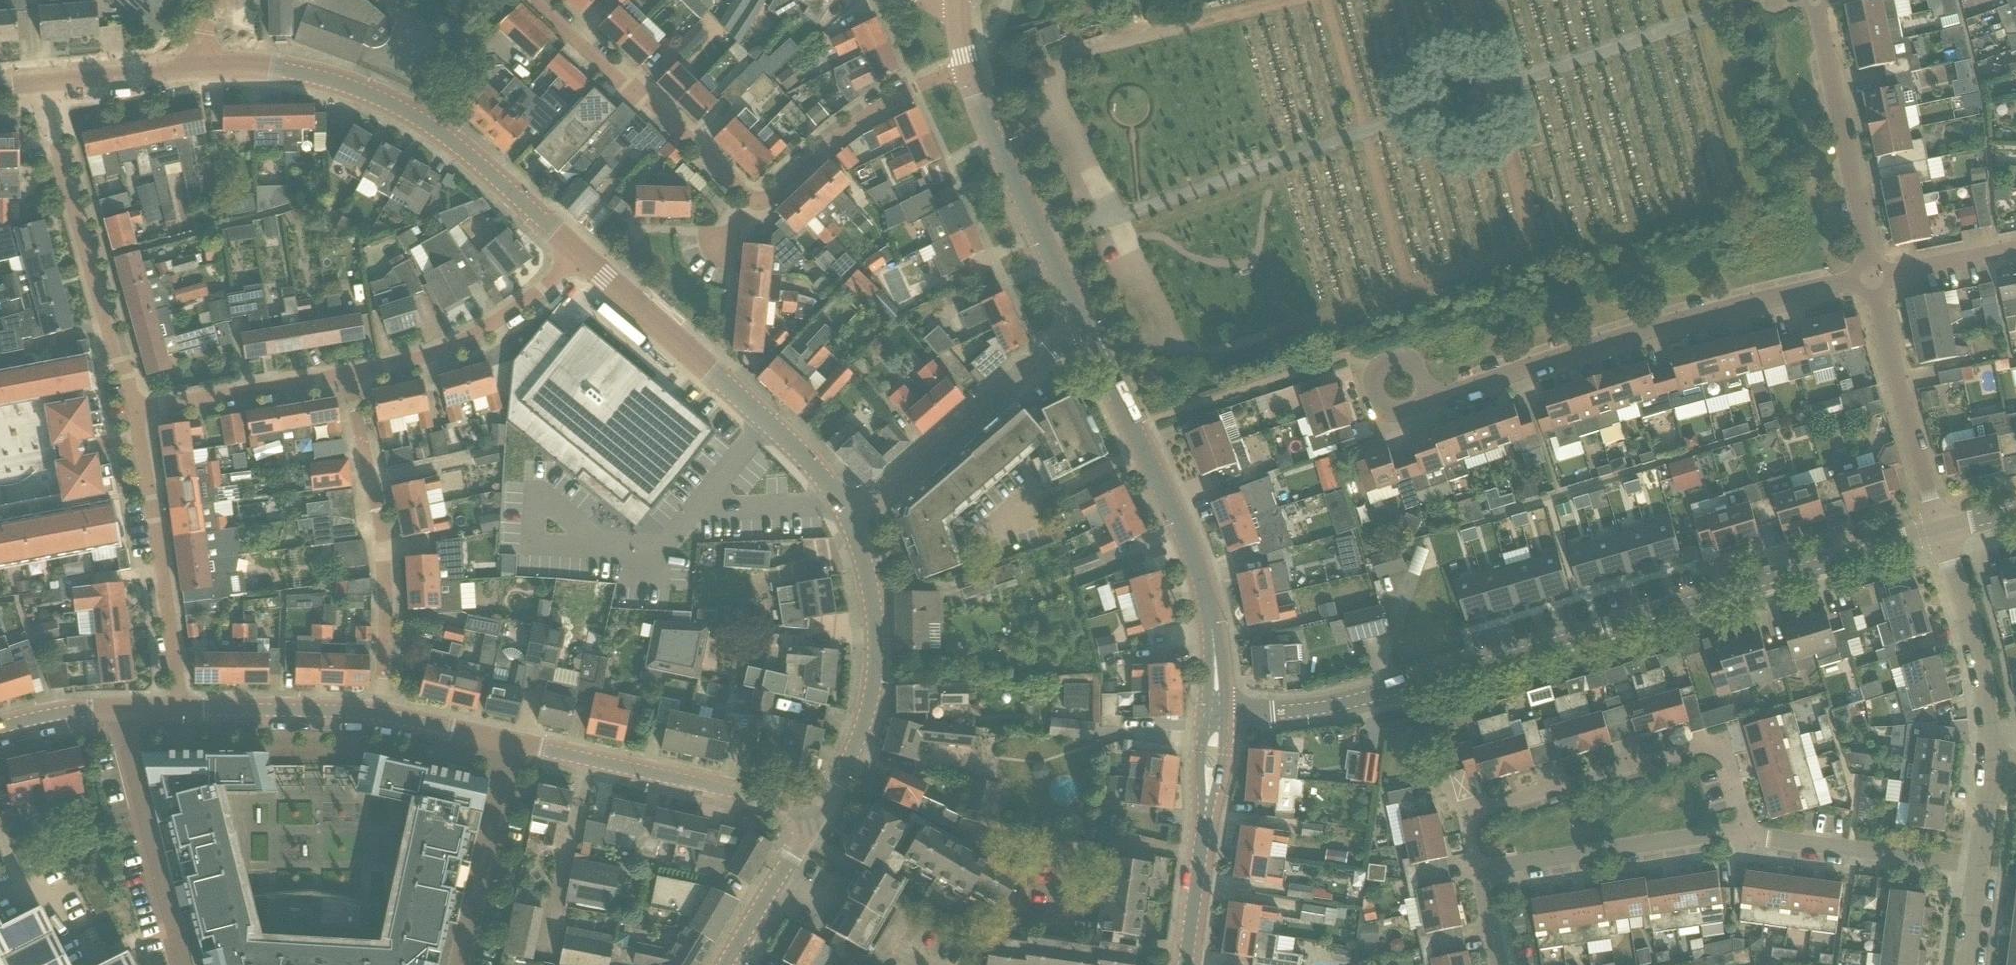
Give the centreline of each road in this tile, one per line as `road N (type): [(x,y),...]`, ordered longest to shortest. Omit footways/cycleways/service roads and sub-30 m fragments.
road 1 (tertiary): [(1219,710),(1301,714),(1950,533)]
road 2 (residential): [(1418,404),(1666,325),(1871,275)]
road 3 (residential): [(818,811),(388,721)]
road 4 (residential): [(1488,876),(1464,811),(1721,743),(1750,835)]
road 5 (tertiary): [(576,257),(450,139),(381,94),(208,65)]
road 6 (secondary): [(1219,710),(1200,556),(1081,325)]
road 7 (tertiary): [(861,515),(659,323),(576,257)]
road 8 (residential): [(388,721),(383,550),(350,375)]
road 9 (residential): [(135,409),(41,84)]
road 10 (tertiary): [(818,811),(870,706),(878,602),(861,515)]
road 11 (residential): [(180,712),(135,409)]
road 12 (residential): [(763,209),(541,0)]
road 13 (unclassified): [(861,515),(1081,325)]
road 14 (residential): [(1871,275),(1816,0)]
road 15 (secondary): [(1081,325),(977,74)]
road 16 (residential): [(1950,533),(1871,275)]
road 17 (residential): [(1488,876),(1750,835)]
road 18 (residential): [(576,257),(532,301),(456,345),(350,375)]
road 19 (residential): [(763,209),(916,89),(977,74)]
road 20 (unclassified): [(1993,767),(1986,685),(1950,533)]
road 21 (residential): [(1981,875),(1750,835)]
road 22 (residential): [(350,375),(135,409)]
road 23 (residential): [(388,721),(180,712)]
road 24 (residential): [(180,712),(66,717),(0,736)]
road 25 (tertiary): [(208,65),(41,84)]
road 26 (tertiary): [(726,964),(808,829)]
road 27 (secondary): [(1219,710),(1198,774),(1206,855)]
road 28 (secondary): [(1206,855),(1227,764),(1219,710)]
road 29 (residential): [(1871,275),(2015,250)]
road 30 (residential): [(1425,382),(1411,362),(1388,360),(1372,378),(1384,409),(1418,404)]

